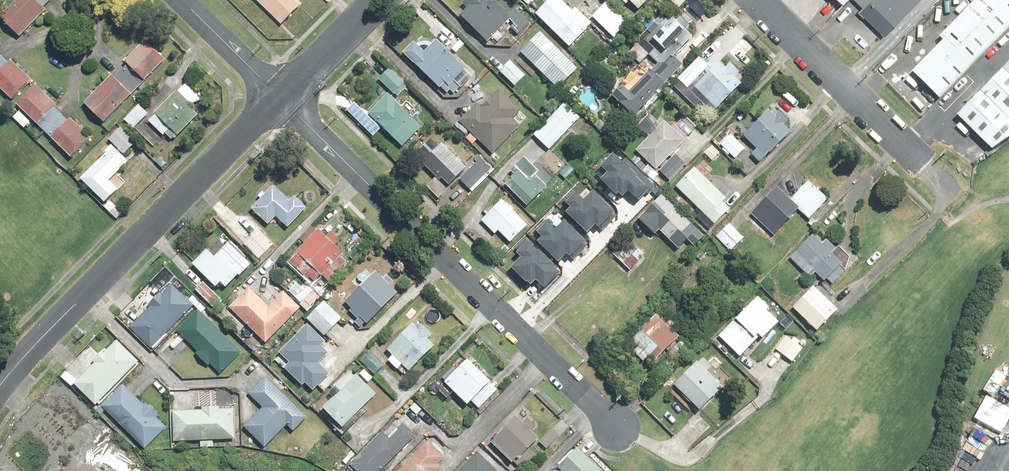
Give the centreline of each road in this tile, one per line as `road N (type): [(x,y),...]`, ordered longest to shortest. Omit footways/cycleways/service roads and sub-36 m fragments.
road 1 (residential): [(281,99),(618,425)]
road 2 (residential): [(281,99),(0,384)]
road 3 (residential): [(924,159),(758,0)]
road 4 (residential): [(183,0),(281,99)]
road 5 (residential): [(378,0),(281,99)]

